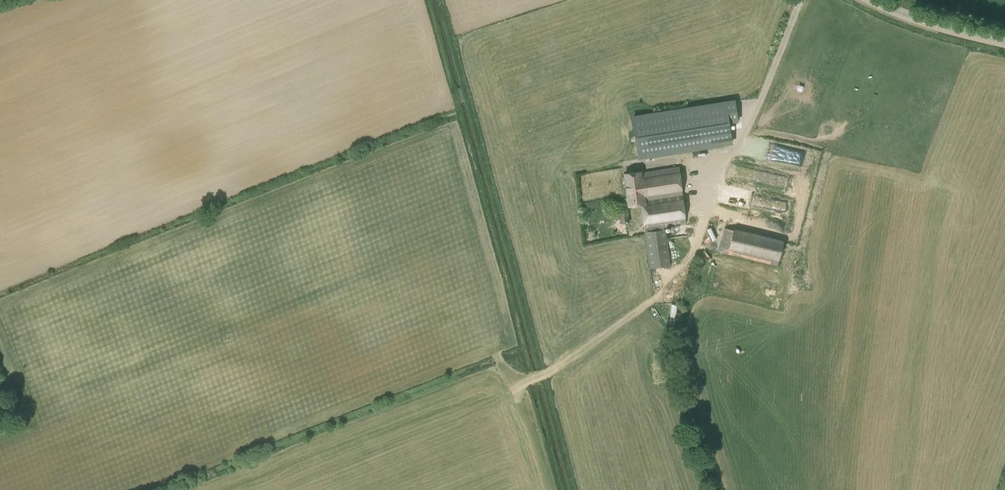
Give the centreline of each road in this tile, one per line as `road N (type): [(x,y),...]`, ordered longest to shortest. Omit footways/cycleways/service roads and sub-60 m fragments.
road 1 (tertiary): [(1004,42),(871,0)]

